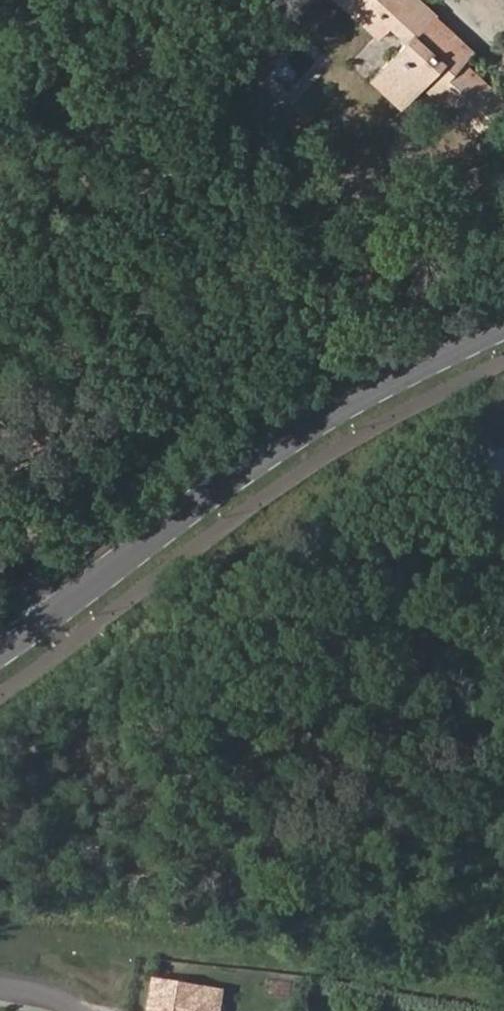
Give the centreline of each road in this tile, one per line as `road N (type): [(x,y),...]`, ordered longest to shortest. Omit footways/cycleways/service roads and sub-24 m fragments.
road 1 (tertiary): [(0,648),(180,509),(384,381),(503,325)]

